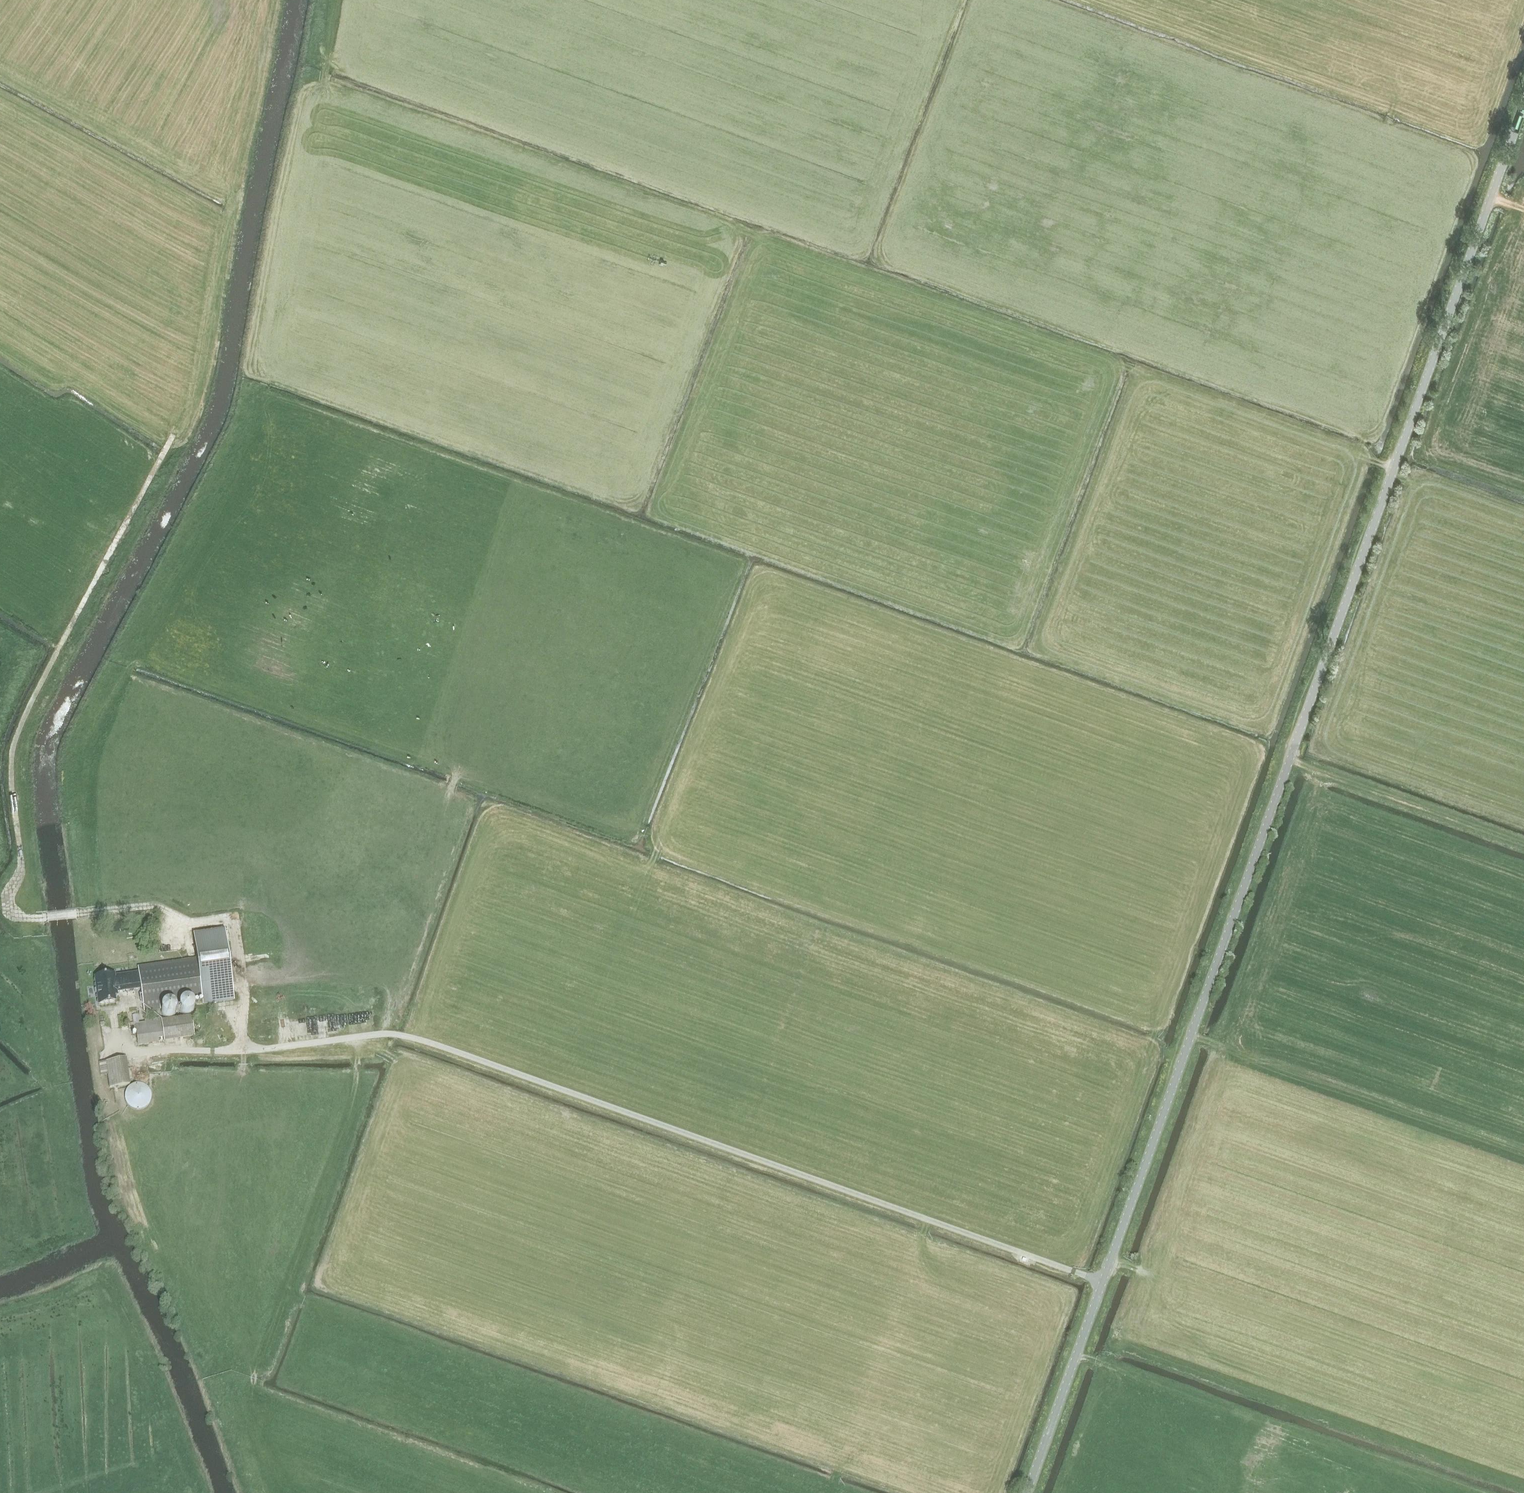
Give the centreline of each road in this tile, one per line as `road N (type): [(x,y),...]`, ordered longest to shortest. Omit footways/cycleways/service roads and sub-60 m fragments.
road 1 (tertiary): [(1027,1492),(1523,106)]

